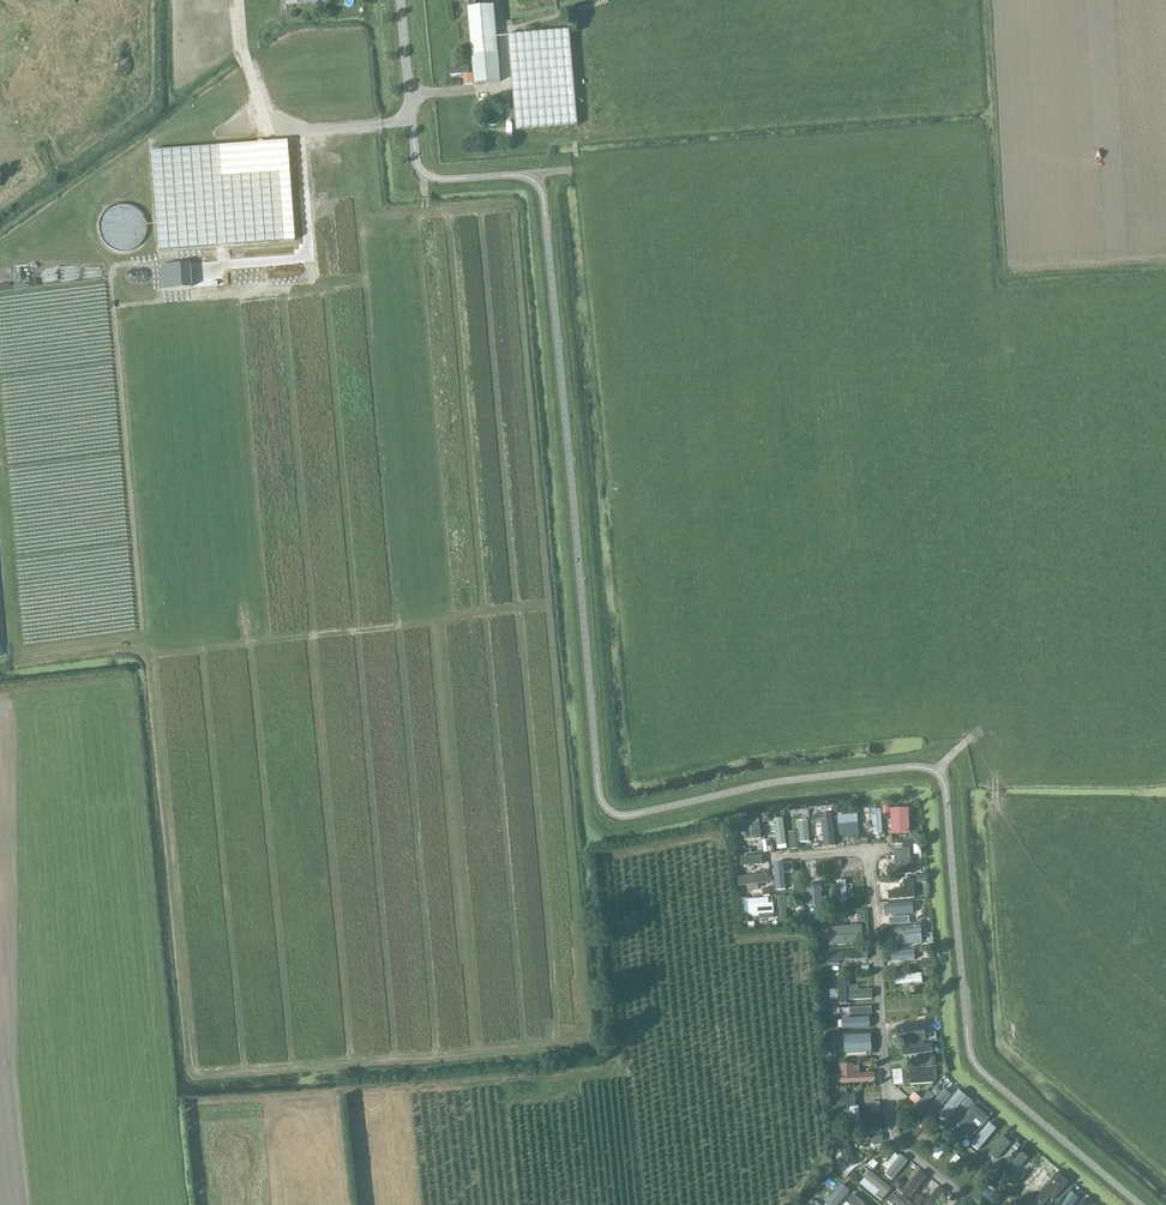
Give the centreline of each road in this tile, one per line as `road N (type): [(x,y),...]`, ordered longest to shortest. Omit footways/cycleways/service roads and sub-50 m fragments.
road 1 (unclassified): [(401,0),(412,121)]

